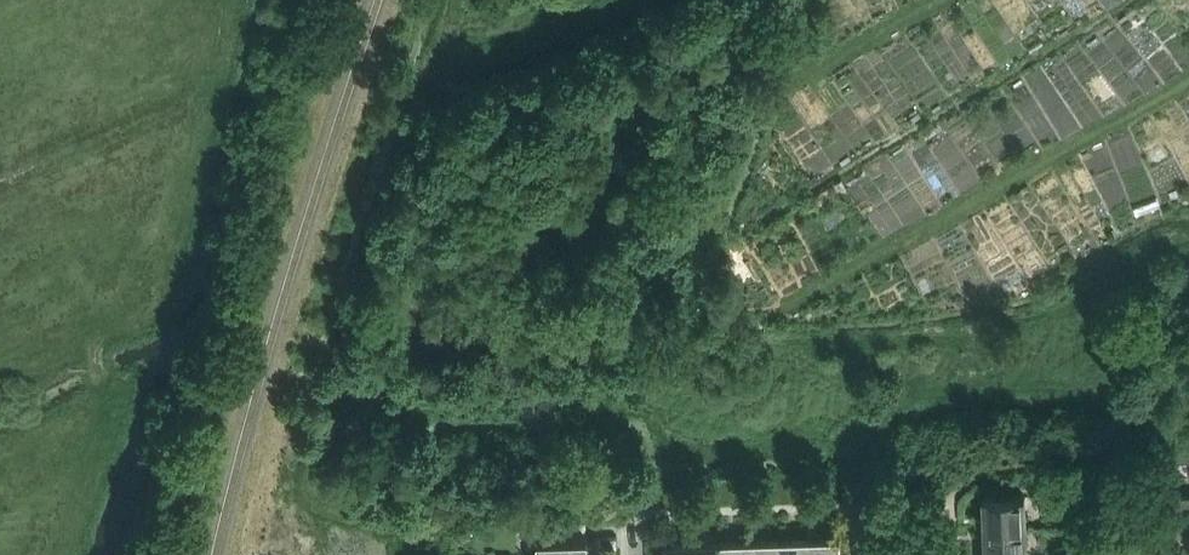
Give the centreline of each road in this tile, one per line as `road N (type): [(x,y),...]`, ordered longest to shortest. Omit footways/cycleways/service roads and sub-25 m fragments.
road 1 (track): [(1188,88),(783,310)]
road 2 (track): [(958,0),(794,87)]

